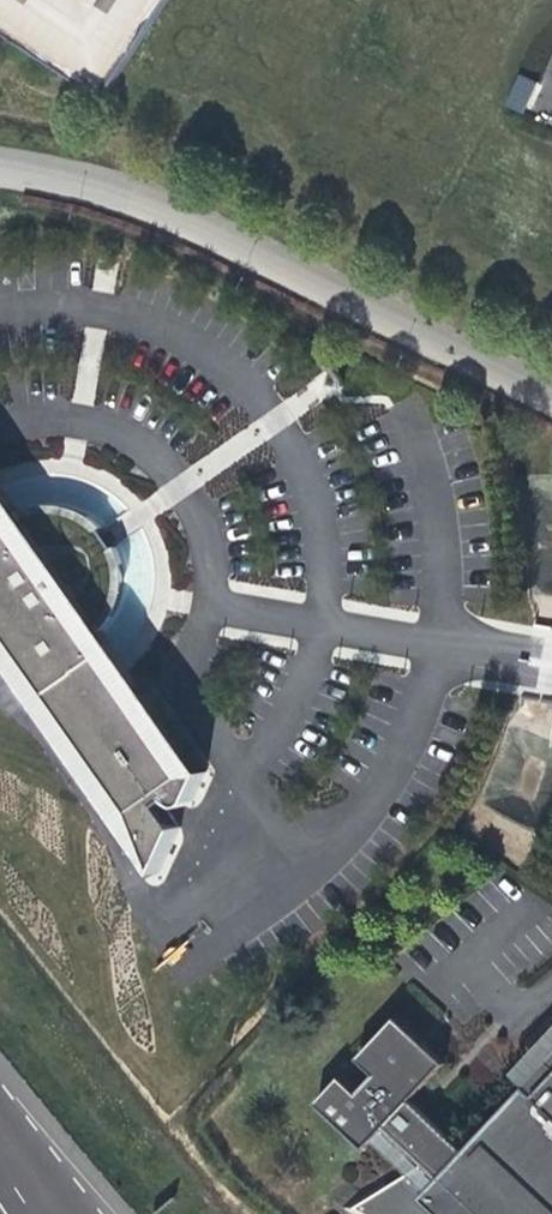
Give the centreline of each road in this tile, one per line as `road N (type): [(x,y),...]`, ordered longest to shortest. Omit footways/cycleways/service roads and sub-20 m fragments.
road 1 (residential): [(0,160),(122,192),(551,395)]

